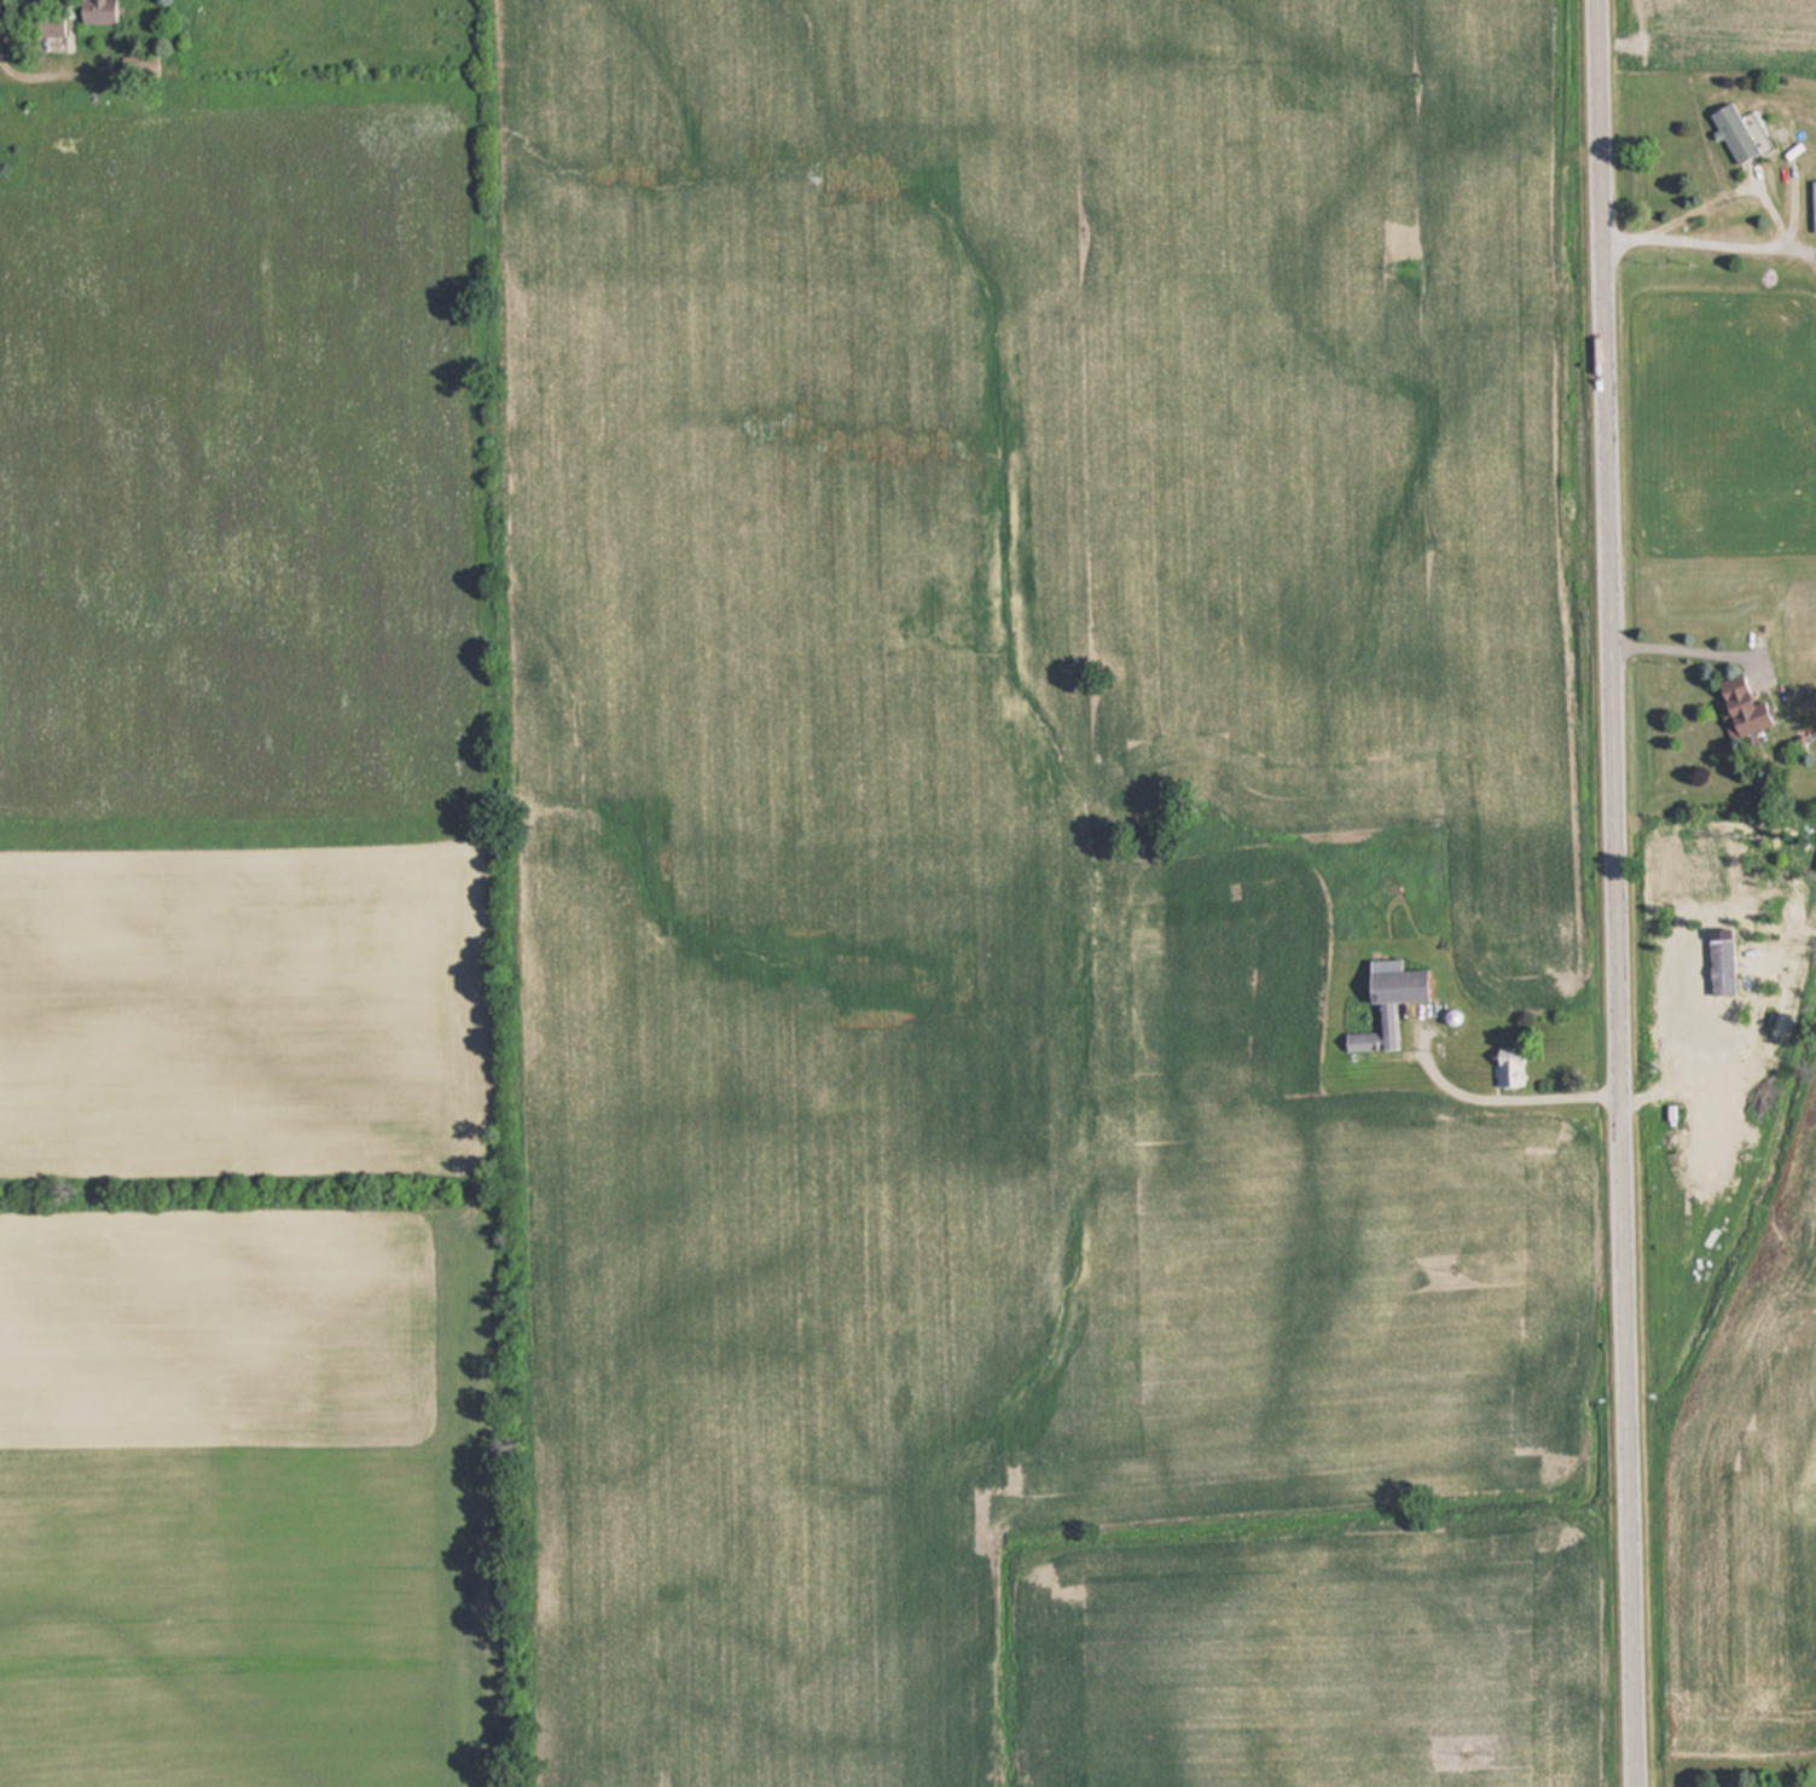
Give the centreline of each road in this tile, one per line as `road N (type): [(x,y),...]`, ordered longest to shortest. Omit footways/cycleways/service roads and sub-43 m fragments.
road 1 (residential): [(1634,1786),(1602,0)]

